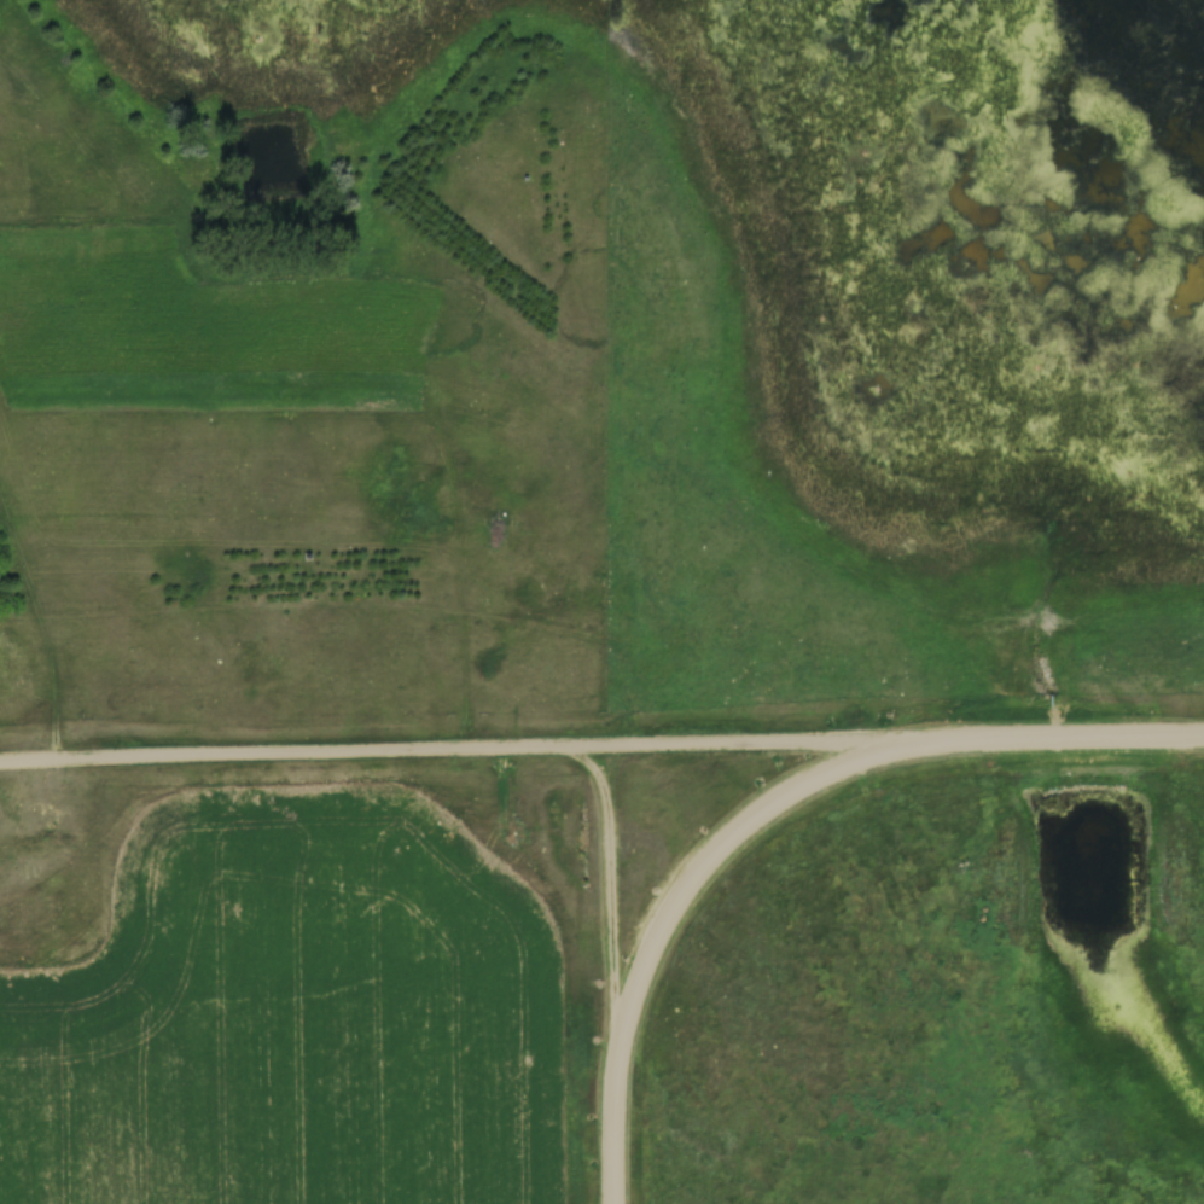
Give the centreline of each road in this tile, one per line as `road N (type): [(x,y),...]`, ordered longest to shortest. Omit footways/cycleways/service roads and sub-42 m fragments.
road 1 (residential): [(924,741),(0,766)]
road 2 (tertiary): [(624,1025),(667,912),(744,822),(832,768),(924,741)]
road 3 (residential): [(570,746),(600,773),(611,797),(624,1025)]
road 4 (tertiary): [(1203,737),(924,741)]
road 5 (tertiary): [(613,1203),(624,1025)]

